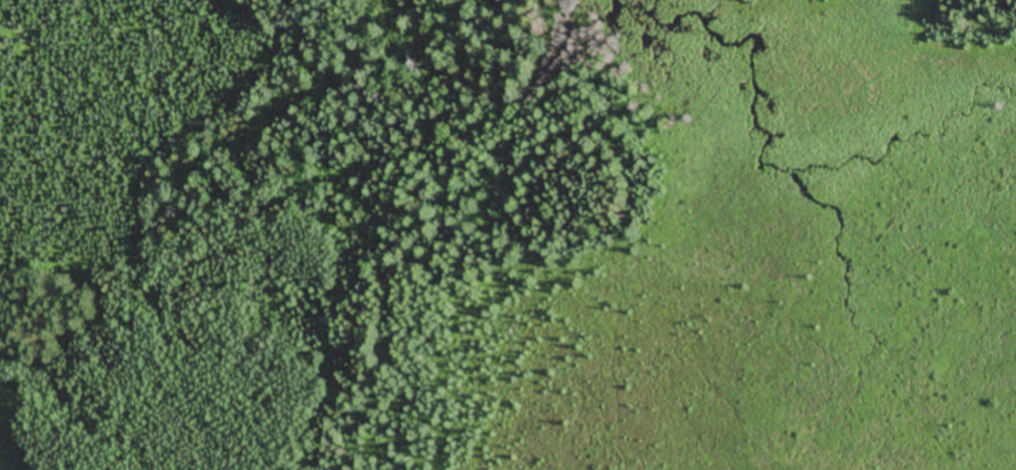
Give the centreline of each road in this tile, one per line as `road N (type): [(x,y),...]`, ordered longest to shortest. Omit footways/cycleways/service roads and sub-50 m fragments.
road 1 (residential): [(154,0),(139,80),(67,256),(0,323)]

